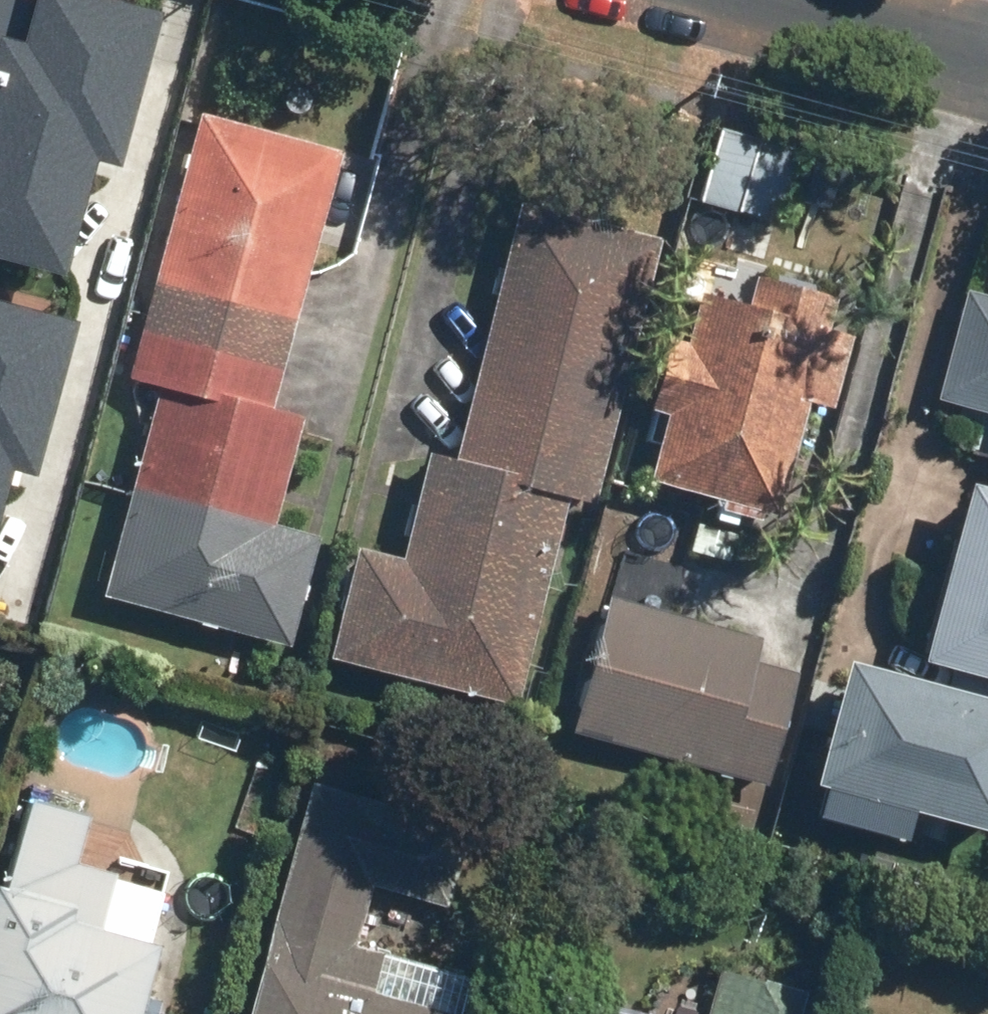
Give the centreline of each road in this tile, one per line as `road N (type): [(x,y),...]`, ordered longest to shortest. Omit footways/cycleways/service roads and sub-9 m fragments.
road 1 (residential): [(773,0),(987,58)]

